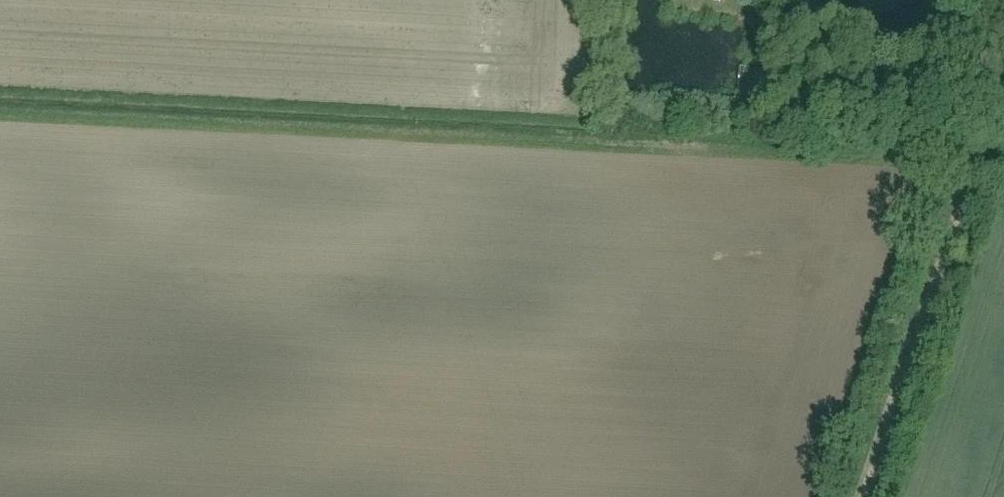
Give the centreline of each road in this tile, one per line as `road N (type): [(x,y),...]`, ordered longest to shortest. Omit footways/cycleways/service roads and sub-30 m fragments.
road 1 (track): [(860,496),(969,163),(984,0)]

